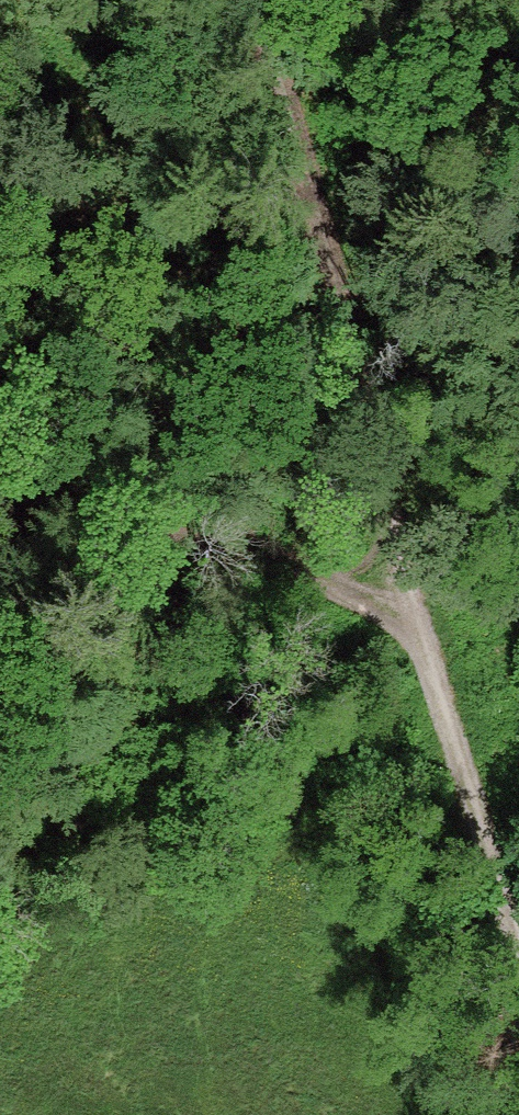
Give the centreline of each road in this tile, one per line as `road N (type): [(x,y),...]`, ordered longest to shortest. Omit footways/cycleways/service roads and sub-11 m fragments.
road 1 (track): [(518,933),(405,580),(248,0)]
road 2 (track): [(0,517),(405,580)]

